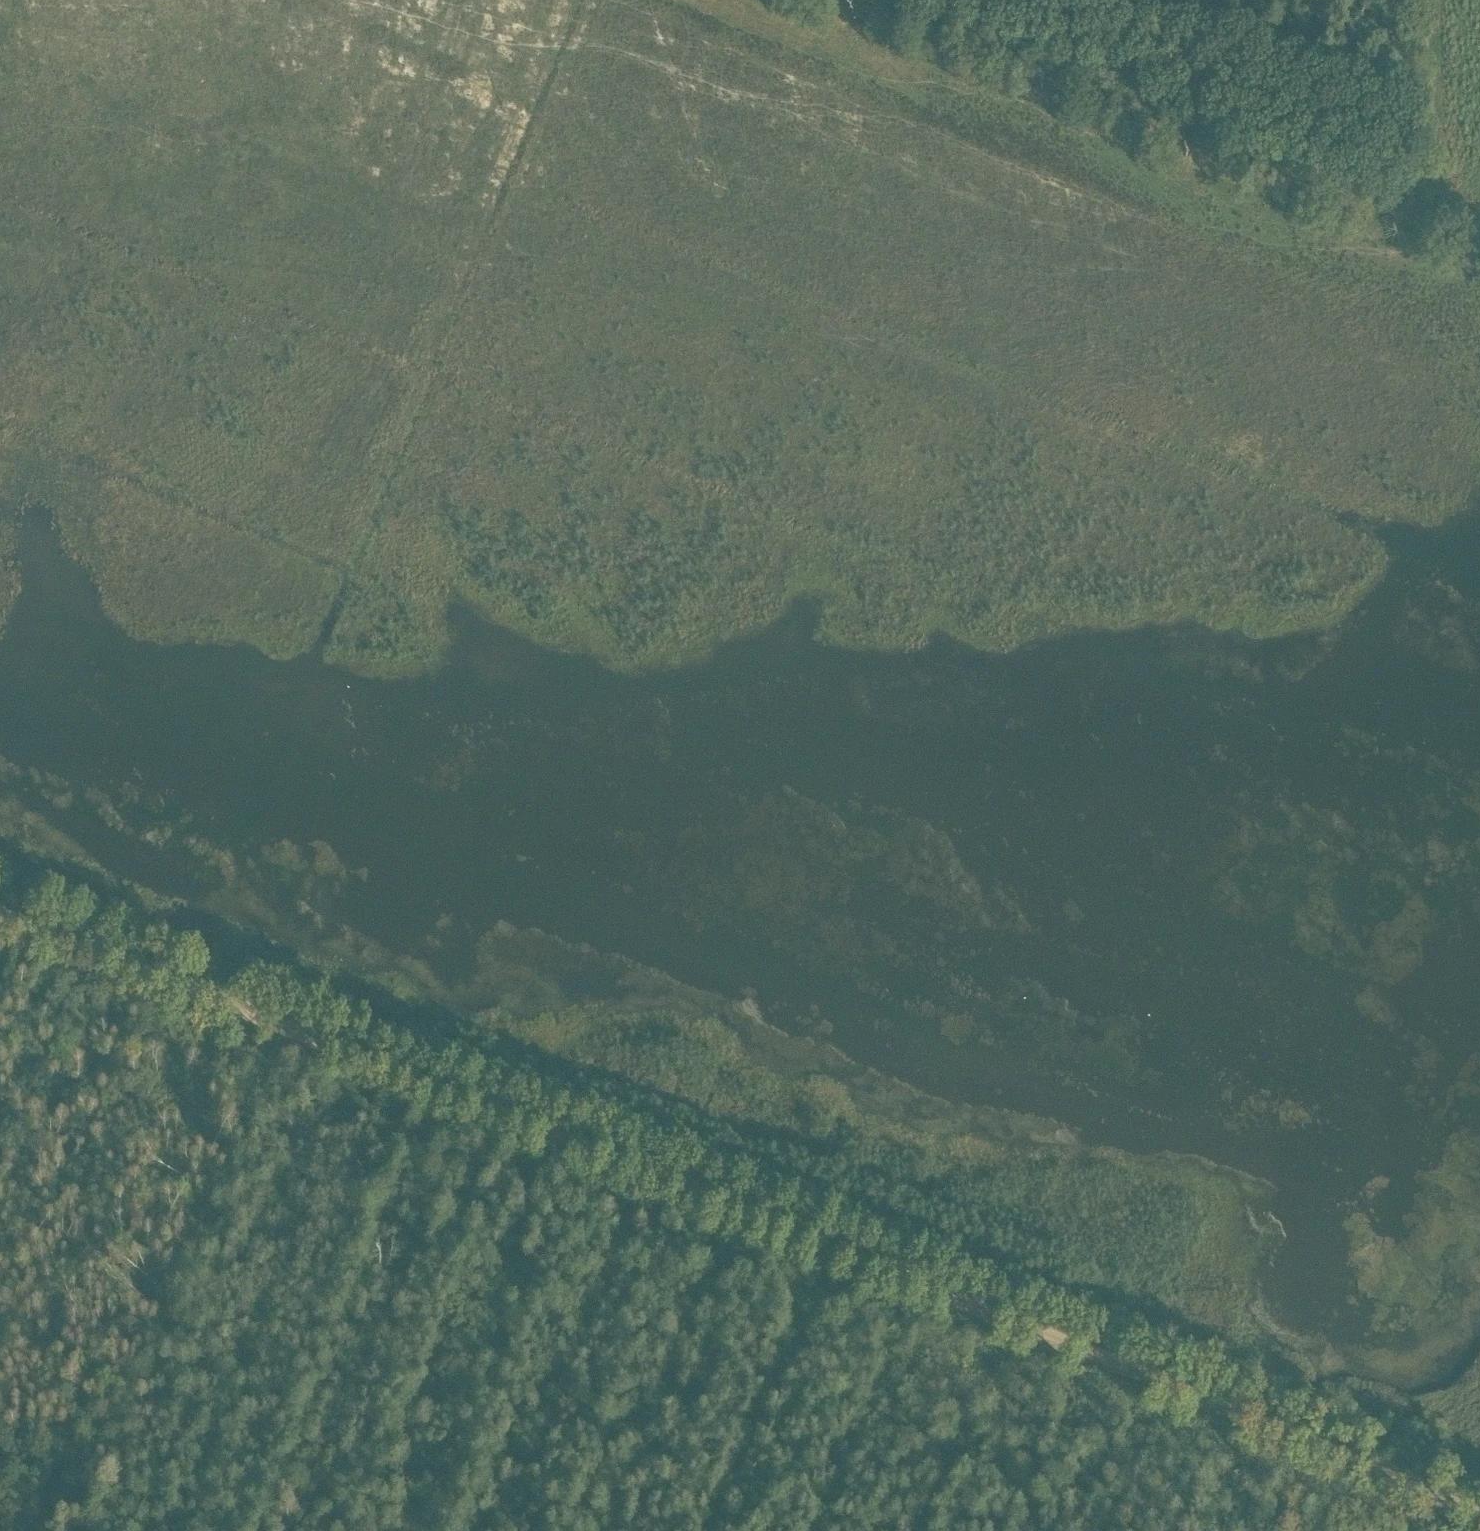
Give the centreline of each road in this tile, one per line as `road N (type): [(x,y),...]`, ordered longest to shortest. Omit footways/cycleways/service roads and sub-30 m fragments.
road 1 (track): [(0,916),(1479,1523)]
road 2 (track): [(1417,235),(850,0)]

